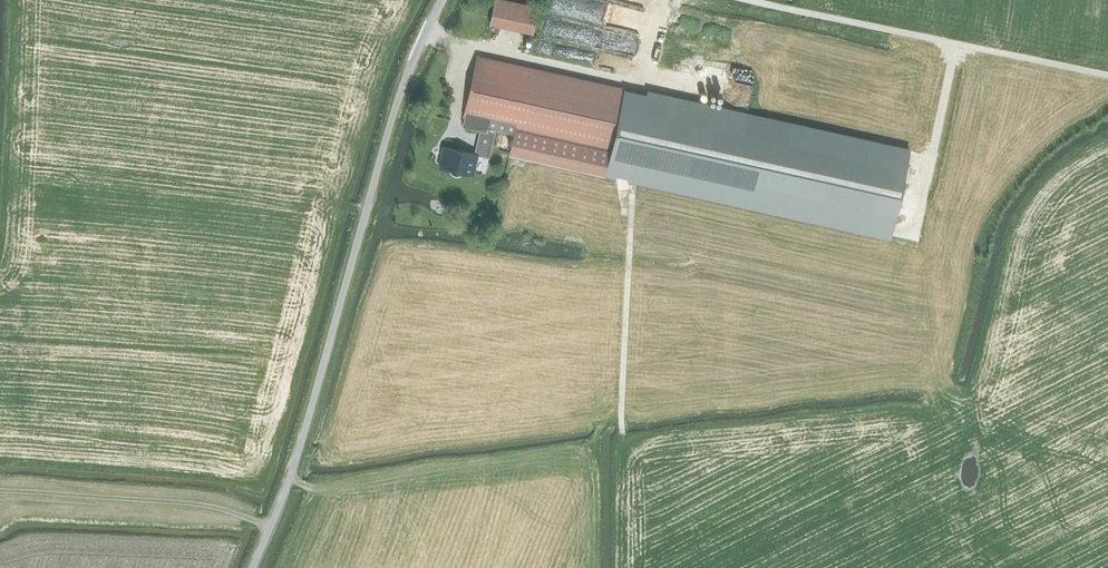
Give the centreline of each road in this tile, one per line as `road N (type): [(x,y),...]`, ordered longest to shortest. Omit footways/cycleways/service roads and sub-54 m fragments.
road 1 (unclassified): [(252,567),(300,446),(401,90),(442,0)]
road 2 (track): [(753,0),(1107,75)]
road 3 (track): [(623,433),(632,217),(621,177),(642,85)]
road 4 (track): [(270,526),(208,504),(0,491)]
road 5 (track): [(957,43),(916,230)]

